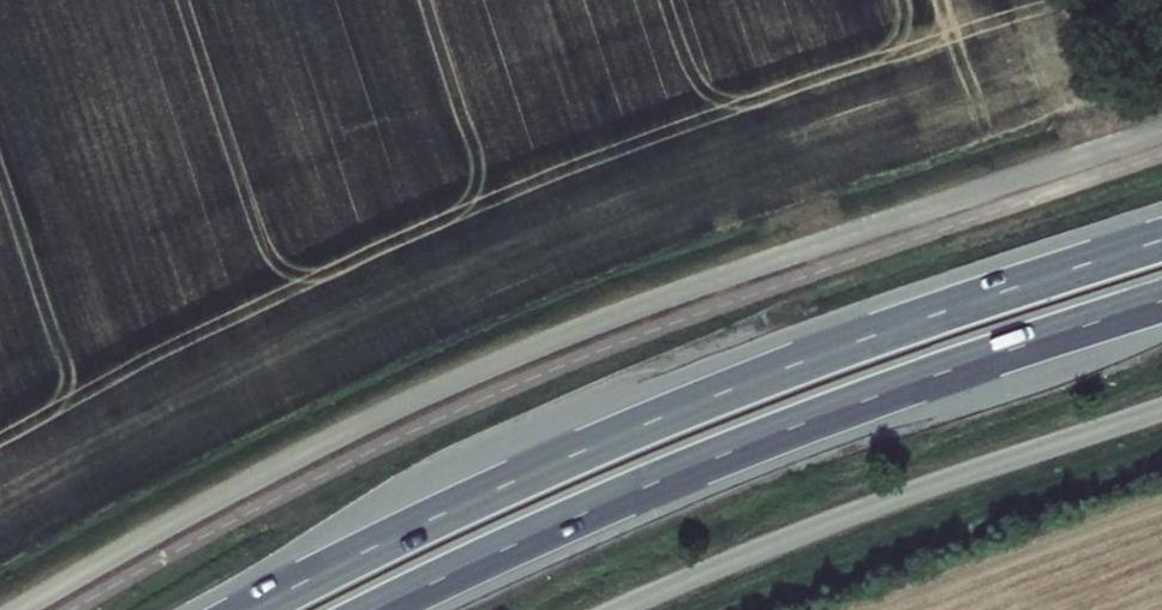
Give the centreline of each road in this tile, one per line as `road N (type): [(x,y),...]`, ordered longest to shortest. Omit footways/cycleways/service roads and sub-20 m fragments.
road 1 (trunk): [(1161,240),(645,423),(248,609)]
road 2 (trunk): [(377,609),(784,431),(1161,301)]

